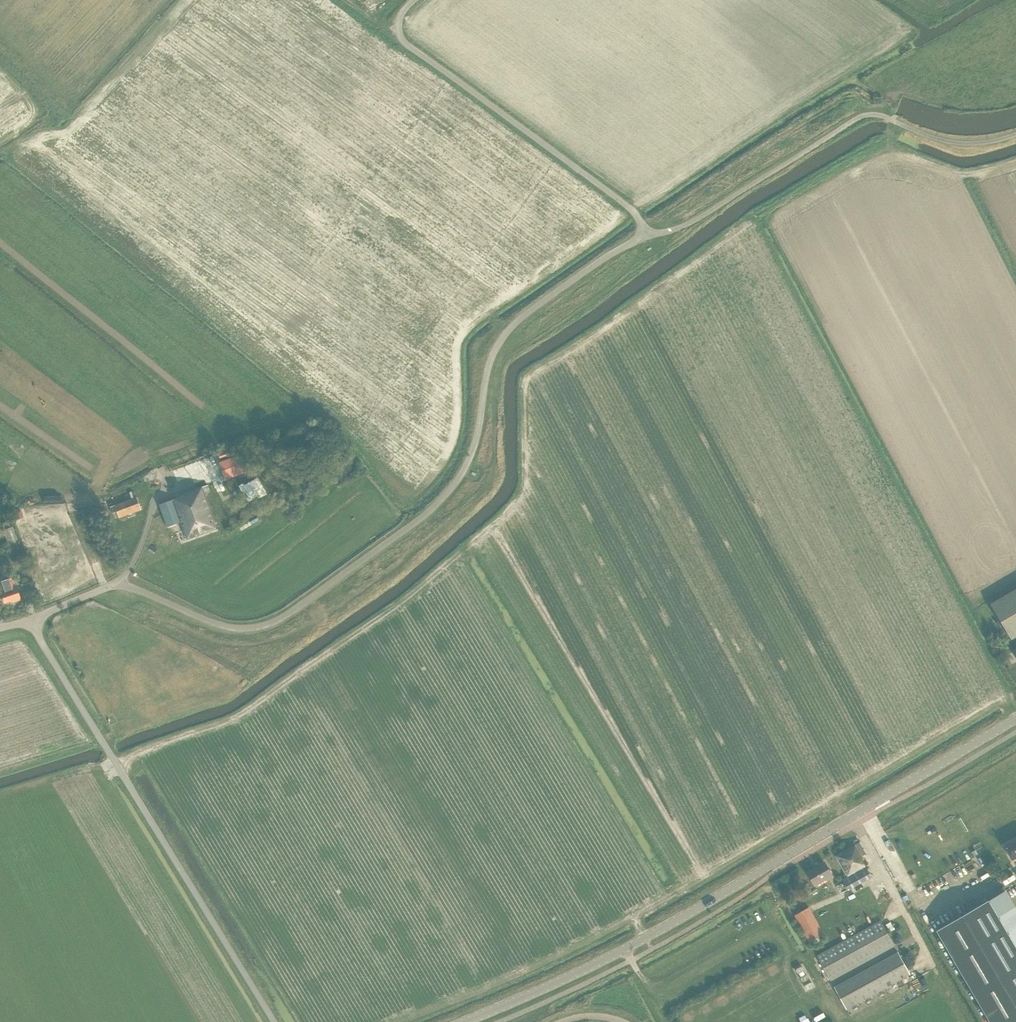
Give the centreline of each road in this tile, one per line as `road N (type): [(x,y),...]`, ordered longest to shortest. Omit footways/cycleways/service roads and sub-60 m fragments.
road 1 (unclassified): [(32,619),(116,585),(231,627),(259,626),(294,610),(445,496),(472,453),(490,363),(507,333),(639,236),(632,210),(403,40),(398,23),(415,0)]
road 2 (tertiary): [(468,1021),(600,965),(1015,723)]
road 3 (unclassified): [(276,1021),(32,619)]
road 4 (track): [(1015,135),(959,143),(861,117),(693,222),(642,231)]
road 5 (track): [(855,817),(967,1021)]
road 6 (track): [(790,947),(776,928),(659,983),(643,976),(628,949)]
road 7 (track): [(42,132),(76,124),(184,0)]
road 8 (track): [(0,154),(49,123),(0,65)]

